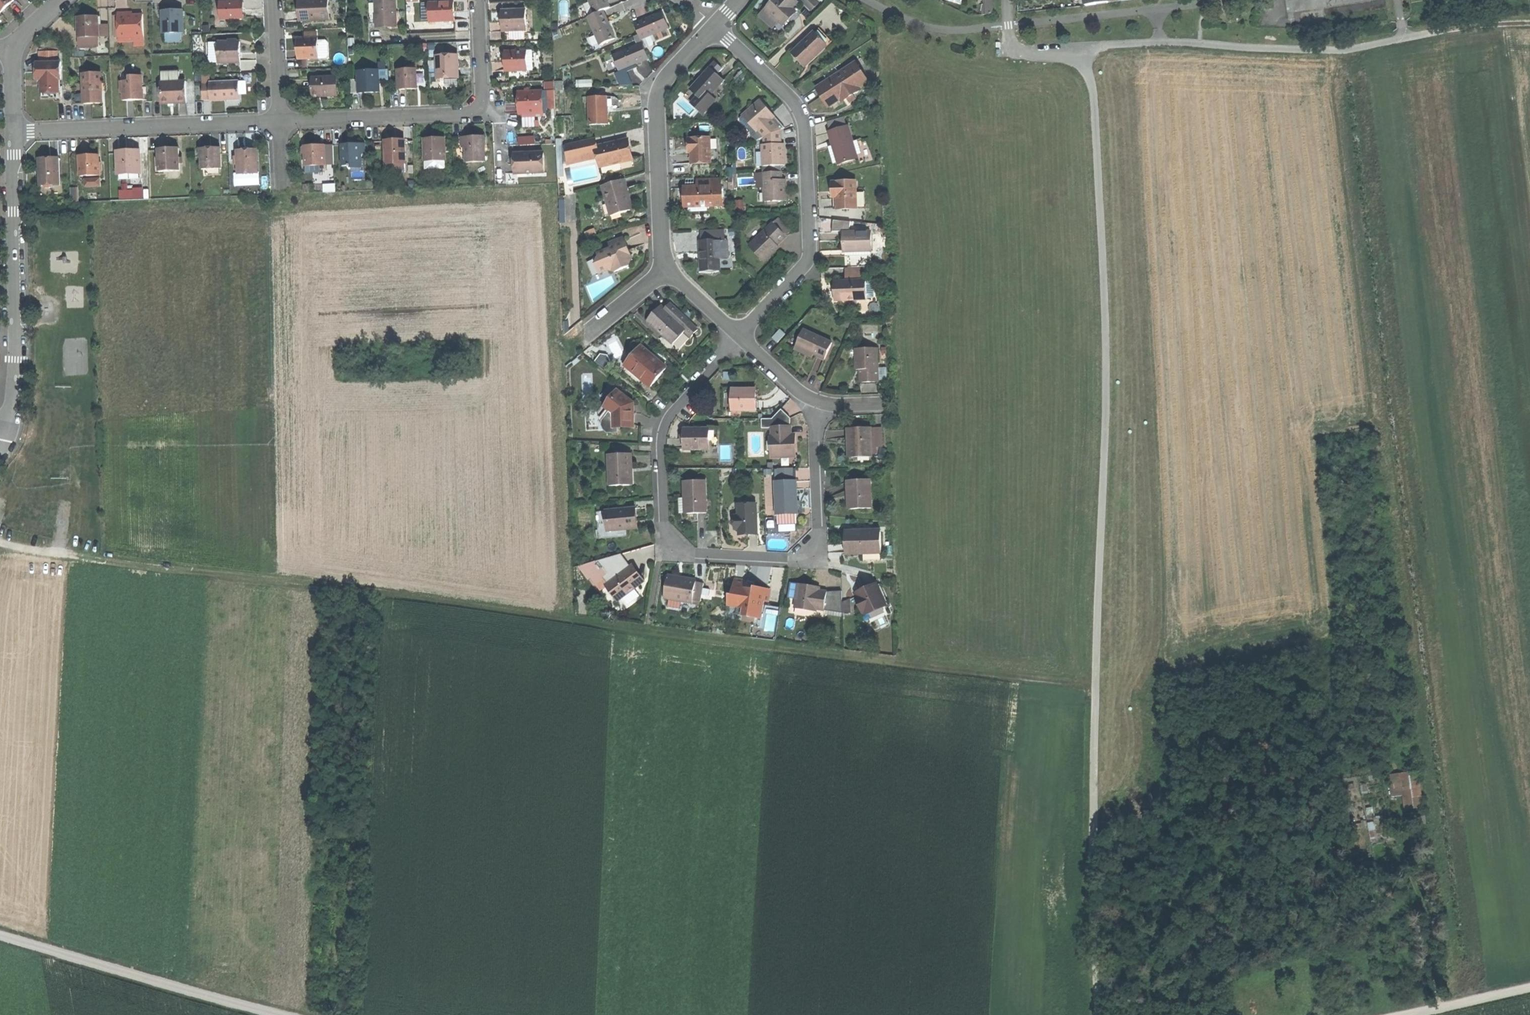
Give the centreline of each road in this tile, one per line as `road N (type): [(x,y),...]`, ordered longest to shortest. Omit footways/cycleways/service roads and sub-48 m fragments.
road 1 (track): [(1095,688),(0,544)]
road 2 (track): [(1100,1014),(1093,881),(1108,358),(1093,86),(1083,53)]
road 3 (residential): [(817,401),(819,535),(805,557),(689,555),(667,540),(665,423),(739,335)]
road 4 (residential): [(739,335),(810,251),(805,135),(788,93),(716,26)]
road 5 (track): [(296,1014),(0,935)]
road 6 (residential): [(0,428),(15,399),(18,336),(15,132)]
road 7 (residential): [(716,26),(662,79),(656,101),(665,269)]
road 8 (residential): [(15,132),(279,122)]
road 9 (residential): [(279,122),(471,114),(482,106)]
road 10 (track): [(1529,988),(1401,1014)]
road 11 (track): [(1529,23),(1404,41)]
road 12 (residential): [(274,0),(279,122)]

